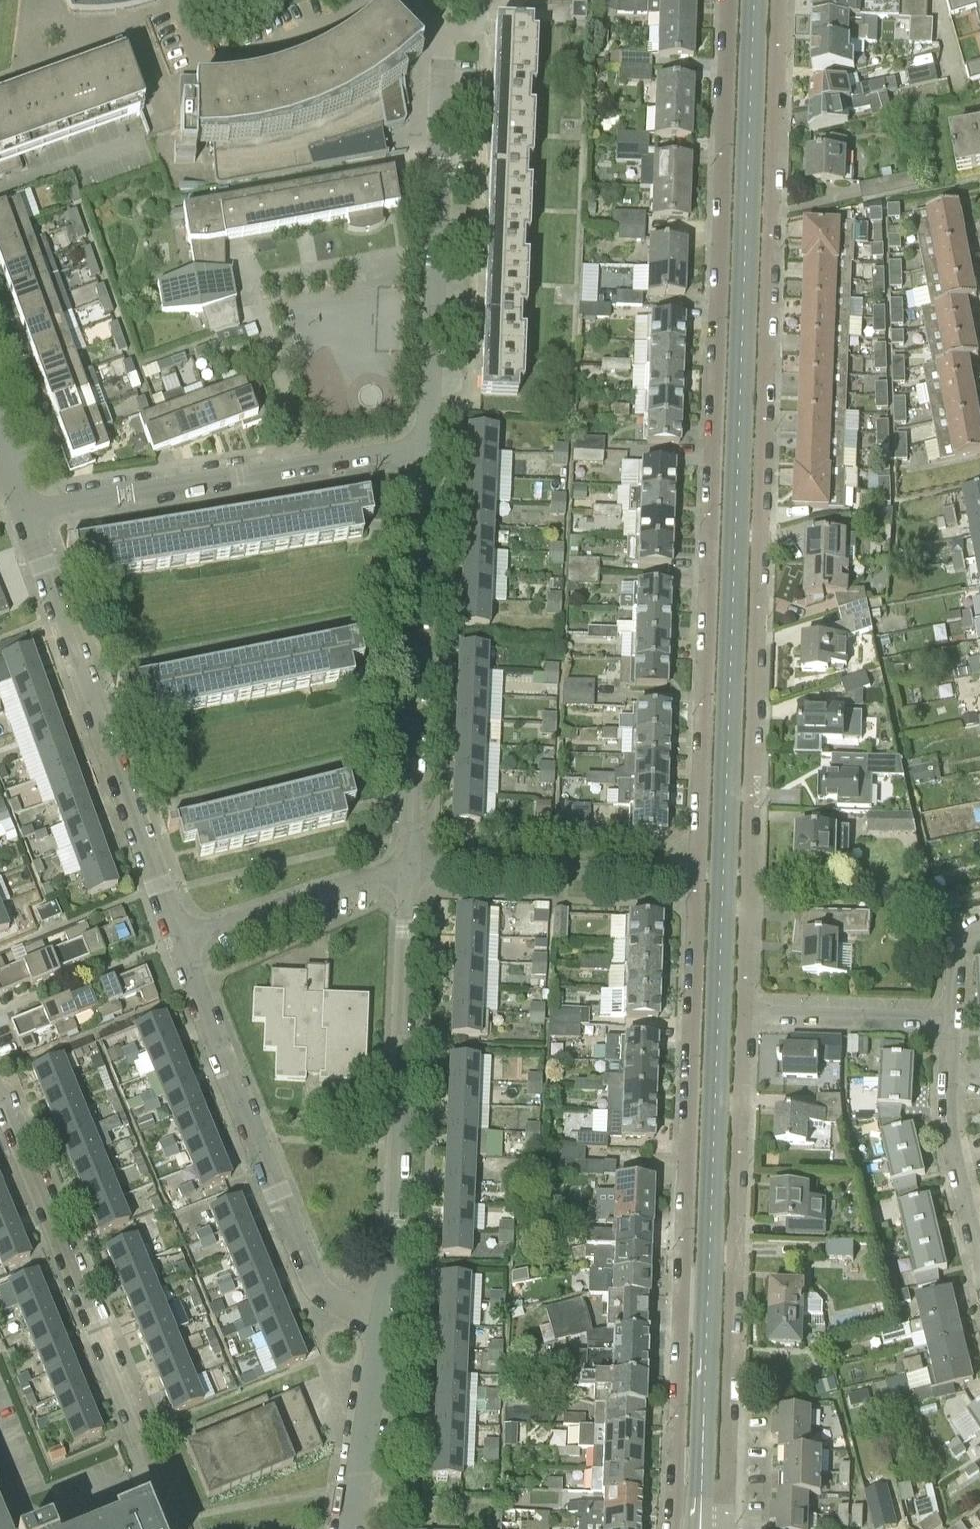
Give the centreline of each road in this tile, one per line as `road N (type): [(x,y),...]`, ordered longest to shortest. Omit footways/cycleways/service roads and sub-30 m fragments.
road 1 (tertiary): [(701,1528),(754,0)]
road 2 (residential): [(749,1009),(784,0)]
road 3 (residential): [(725,0),(694,877)]
road 4 (residential): [(694,877),(673,1528)]
road 5 (residential): [(718,1528),(727,1521),(749,1009)]
road 6 (residential): [(179,1528),(0,1101)]
road 7 (residential): [(181,940),(25,507)]
road 8 (residential): [(430,446),(440,41),(428,0)]
road 9 (residential): [(386,1305),(406,864)]
road 10 (residential): [(386,1305),(344,1296),(310,1256),(181,940)]
road 11 (residential): [(406,864),(430,446)]
road 12 (residential): [(25,507),(430,446)]
road 13 (residential): [(694,877),(406,864)]
road 14 (residential): [(172,0),(200,69),(379,0)]
road 15 (residential): [(406,864),(181,940)]
road 16 (residential): [(351,1528),(386,1305)]
road 17 (residential): [(953,1018),(954,1110),(979,1241)]
road 18 (residential): [(749,1009),(953,1018)]

